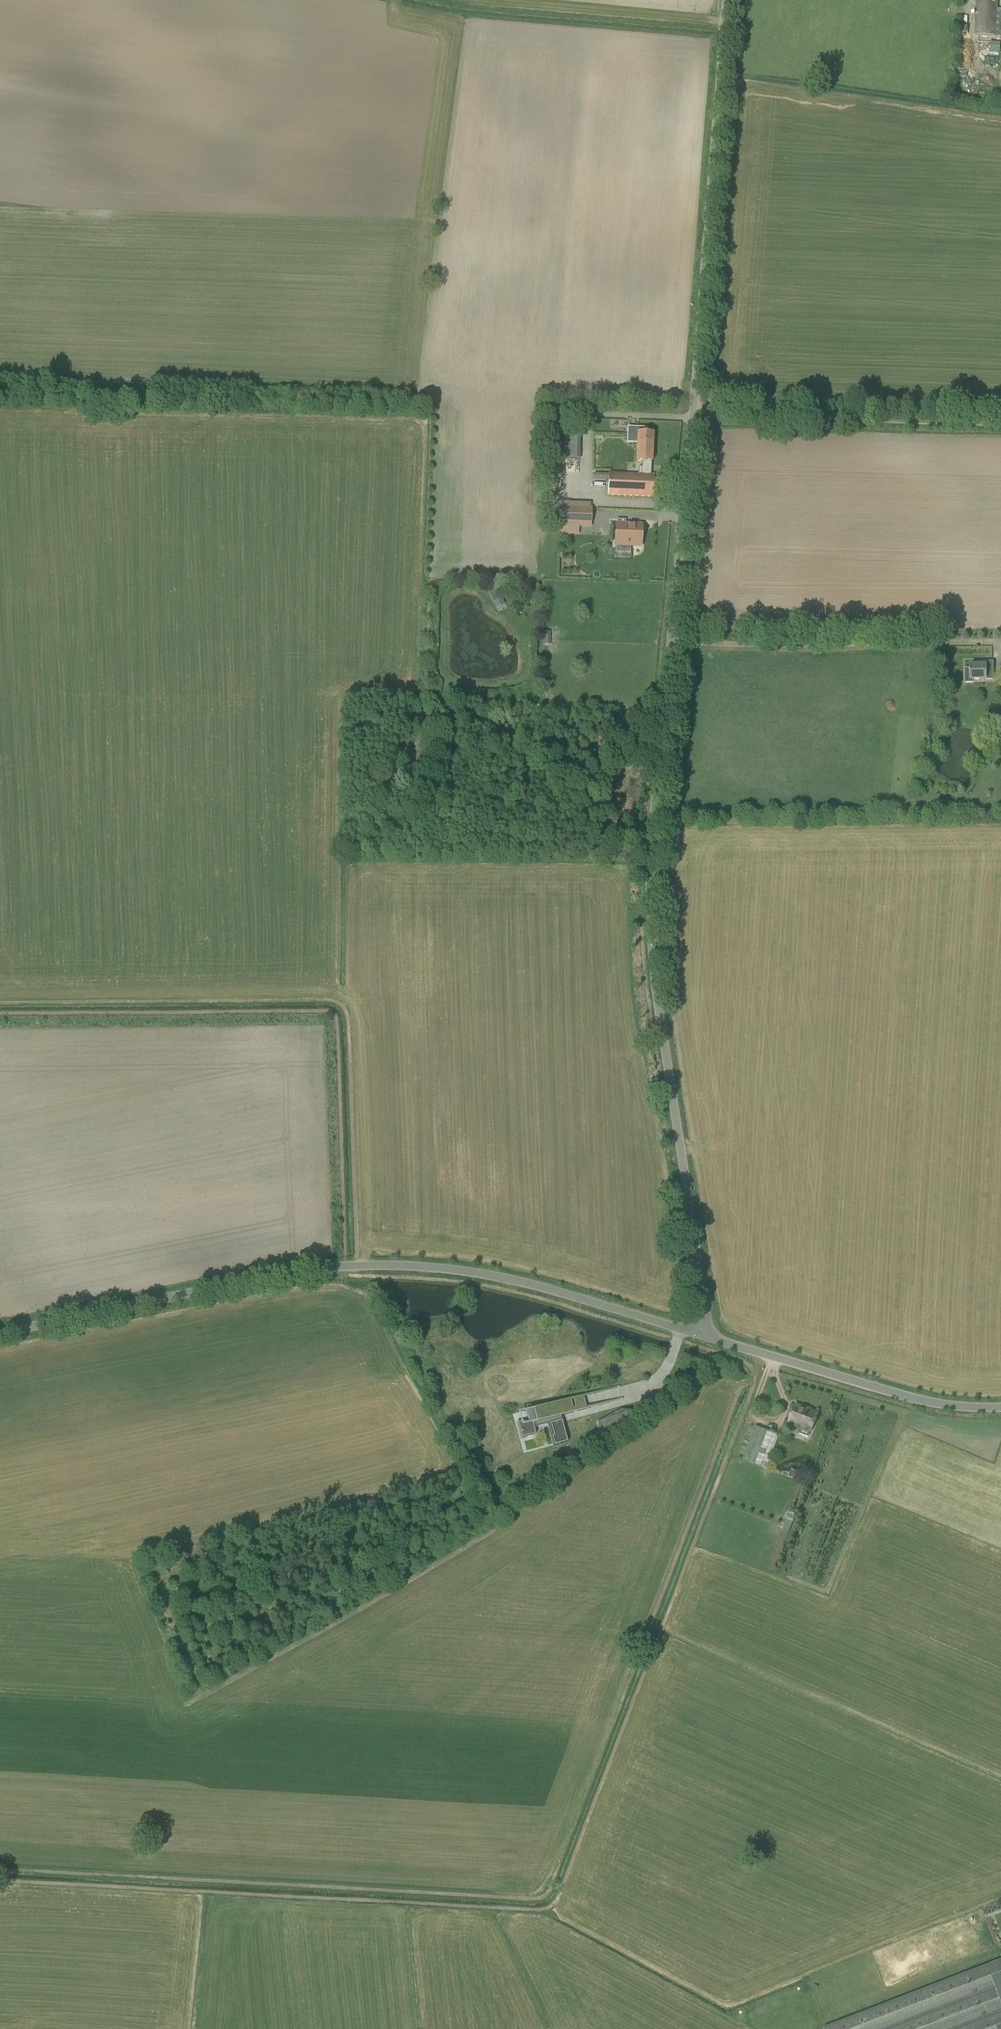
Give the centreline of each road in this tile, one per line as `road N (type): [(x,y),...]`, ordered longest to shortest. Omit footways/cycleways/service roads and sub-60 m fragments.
road 1 (unclassified): [(702,1334),(705,1298),(653,968),(650,876),(727,0)]
road 2 (unclassified): [(0,1333),(329,1266),(400,1265),(492,1275),(702,1334)]
road 3 (unclassified): [(702,1334),(947,1405),(1000,1407)]

